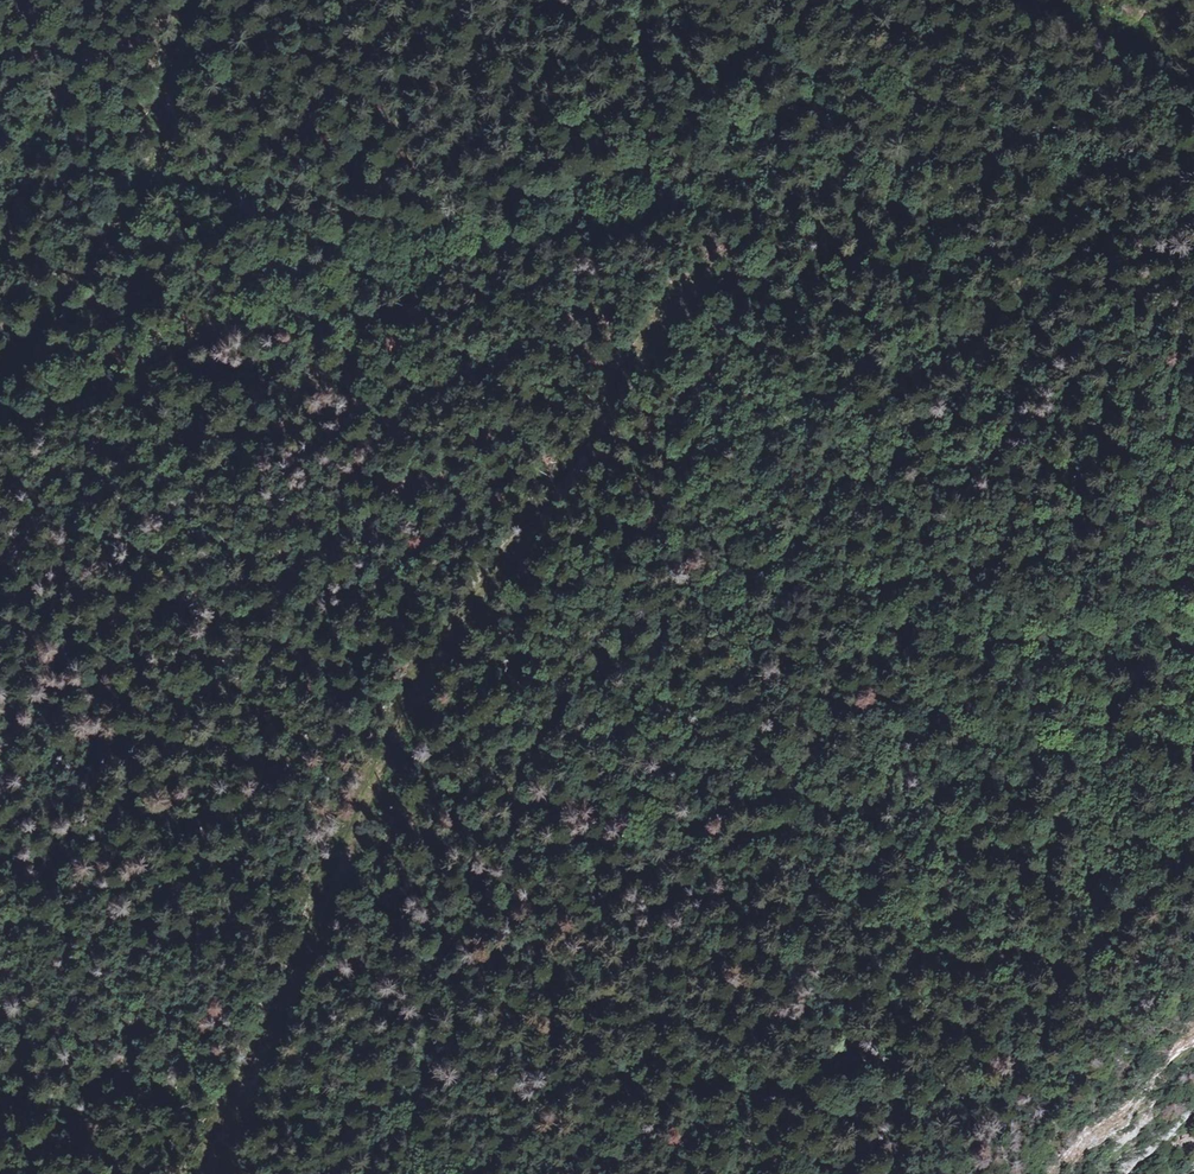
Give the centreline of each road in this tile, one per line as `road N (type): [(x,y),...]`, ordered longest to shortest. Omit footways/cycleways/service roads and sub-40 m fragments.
road 1 (track): [(204,1173),(369,784),(446,635),(687,285)]
road 2 (track): [(0,379),(15,366),(39,310),(134,203),(189,0)]

